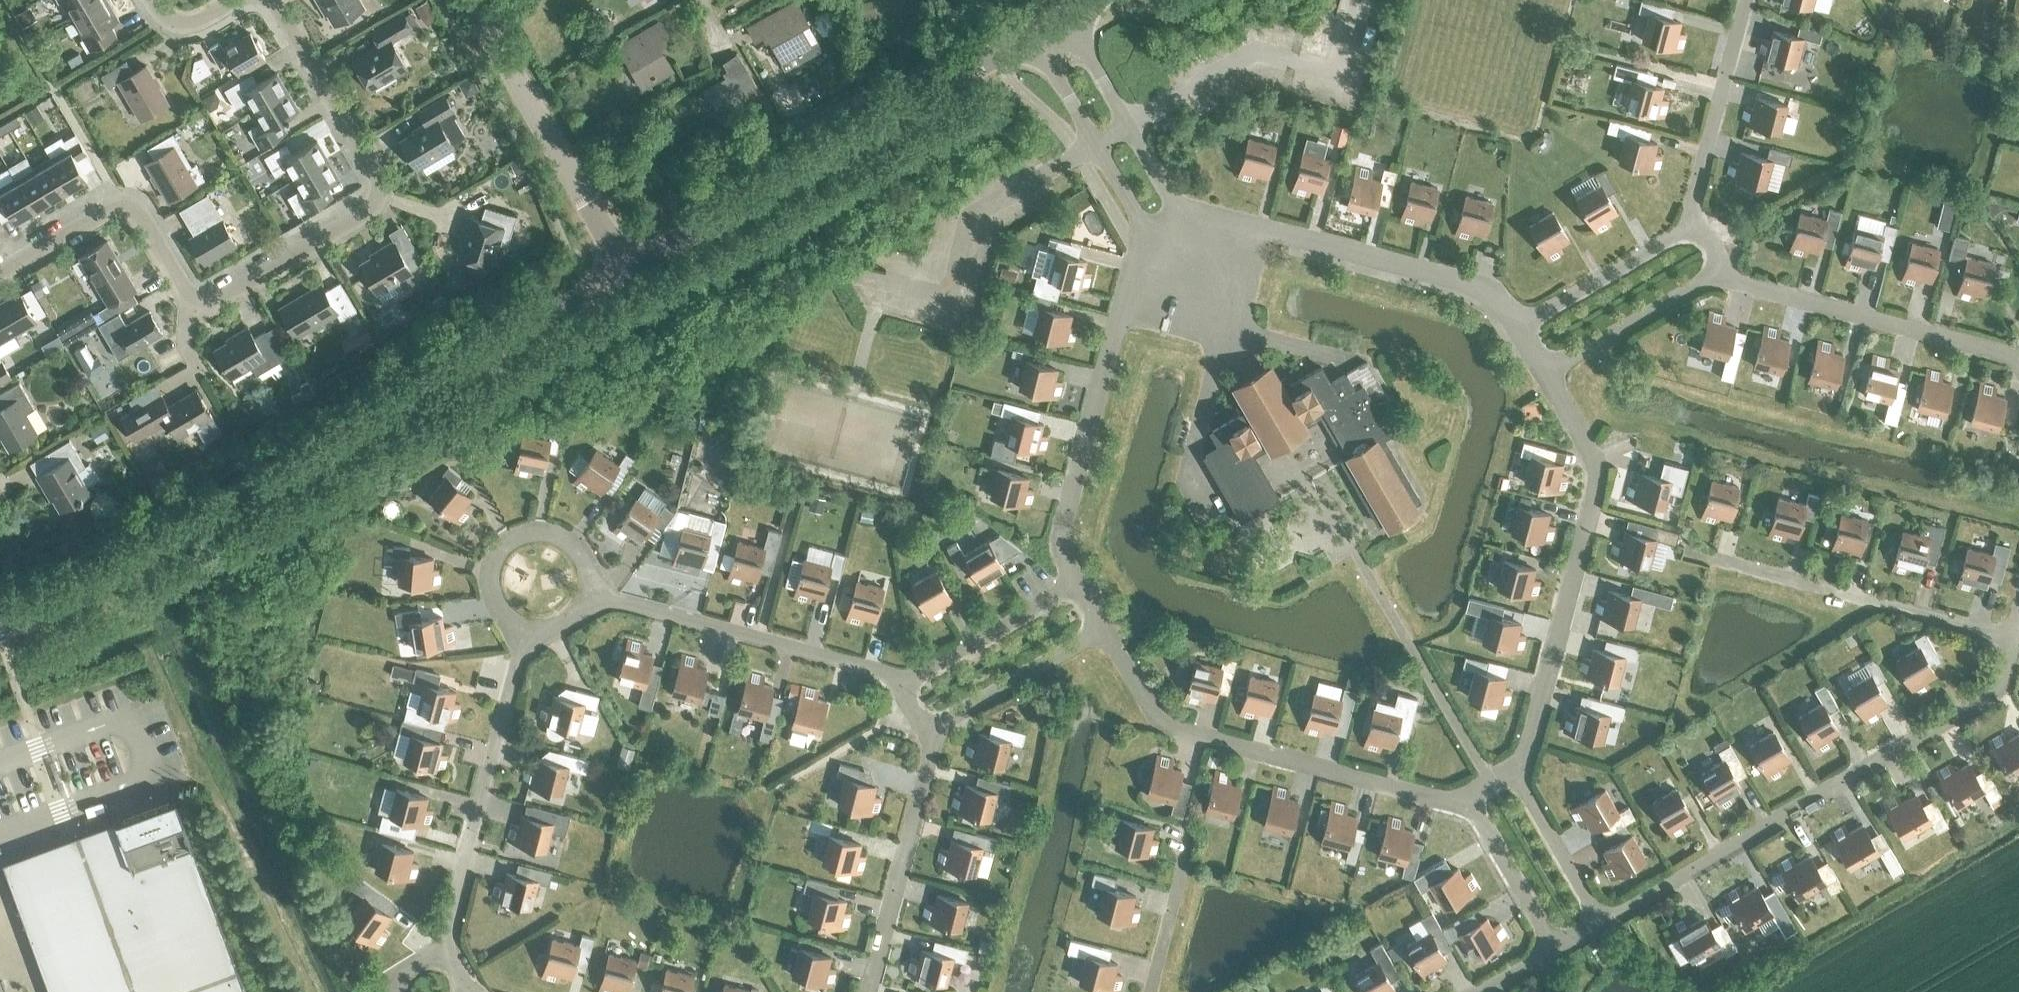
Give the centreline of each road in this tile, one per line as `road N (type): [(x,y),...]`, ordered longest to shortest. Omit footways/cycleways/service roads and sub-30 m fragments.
road 1 (tertiary): [(0,623),(145,552),(625,273)]
road 2 (residential): [(0,269),(121,205),(135,212),(185,291),(220,297),(376,203),(377,175),(272,0)]
road 3 (tertiary): [(625,273),(1093,0)]
road 4 (residential): [(625,273),(465,0)]

